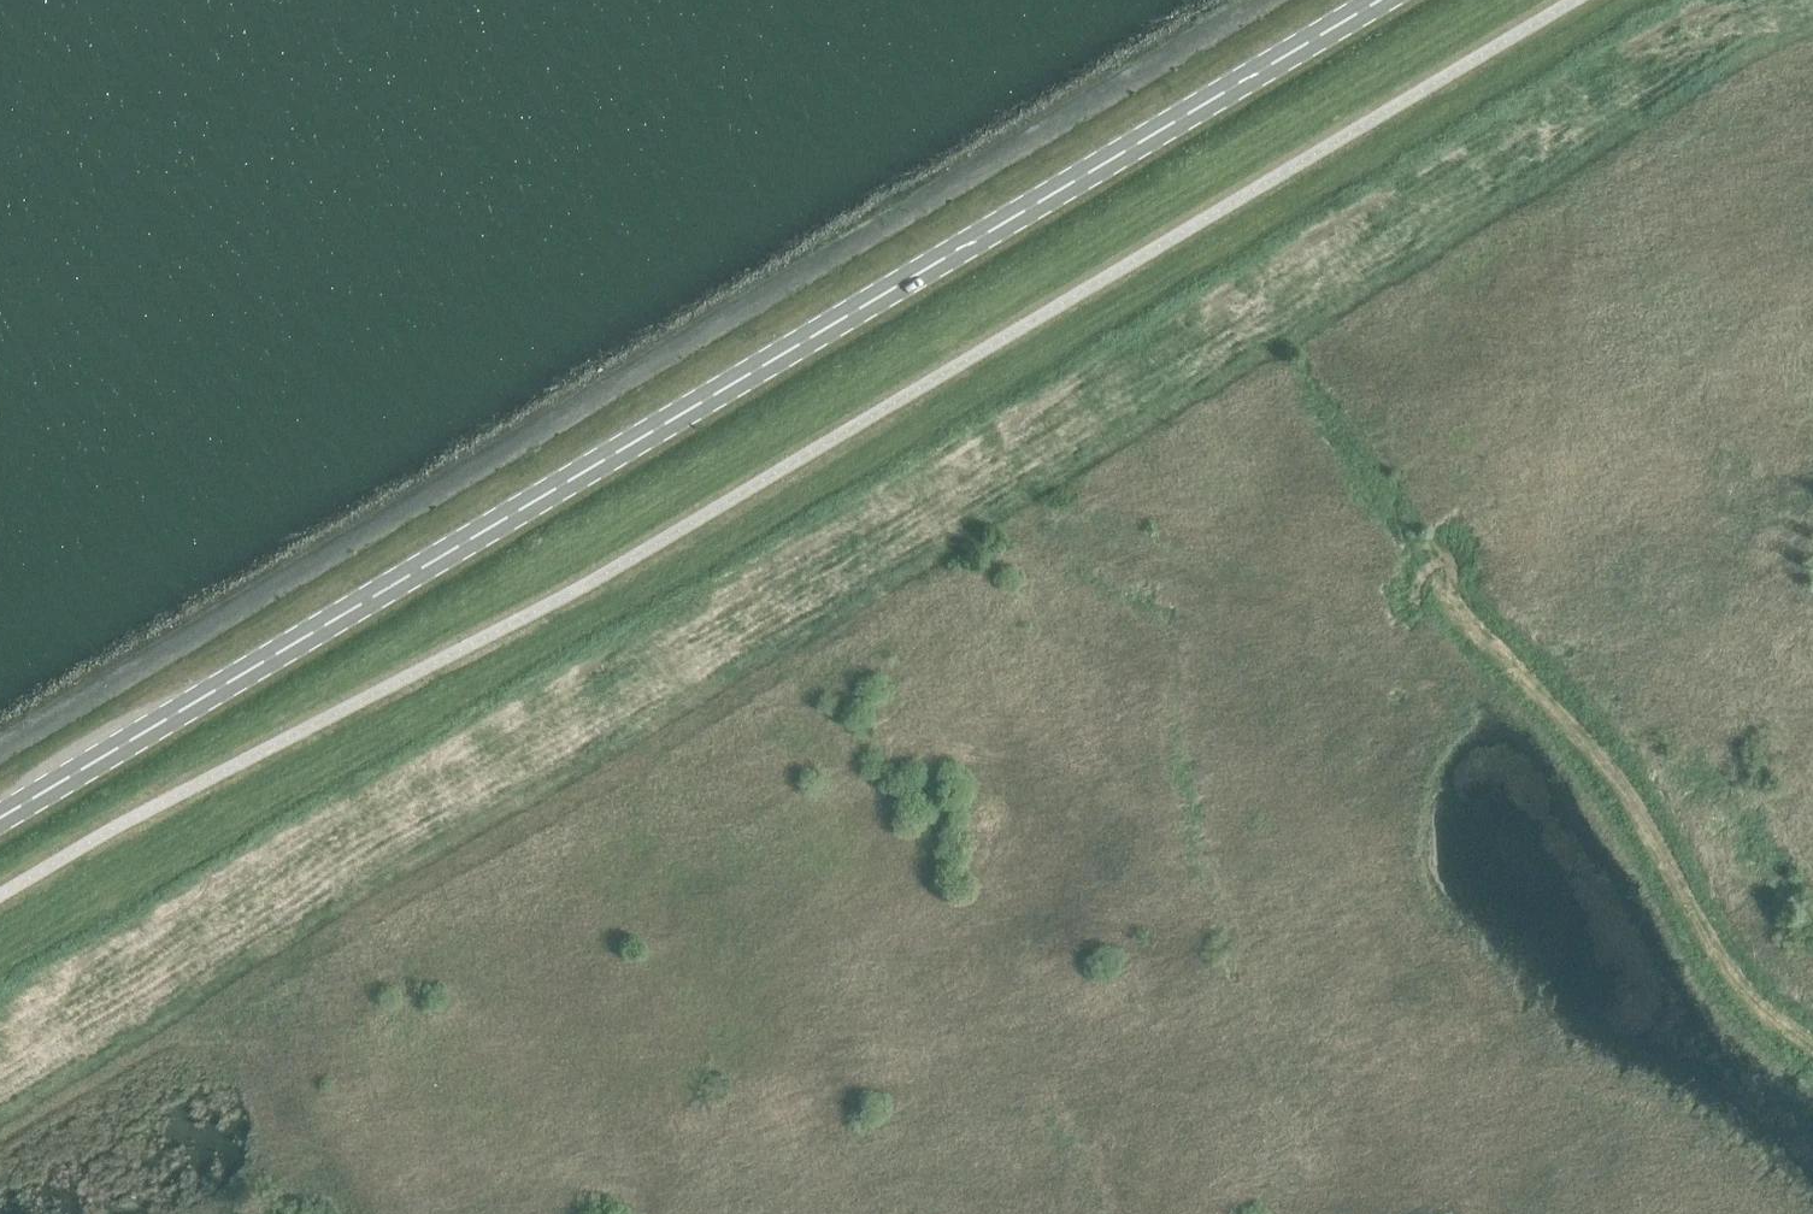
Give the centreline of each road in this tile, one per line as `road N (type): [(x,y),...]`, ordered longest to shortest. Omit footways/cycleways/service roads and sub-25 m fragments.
road 1 (secondary): [(0,823),(1380,0)]

